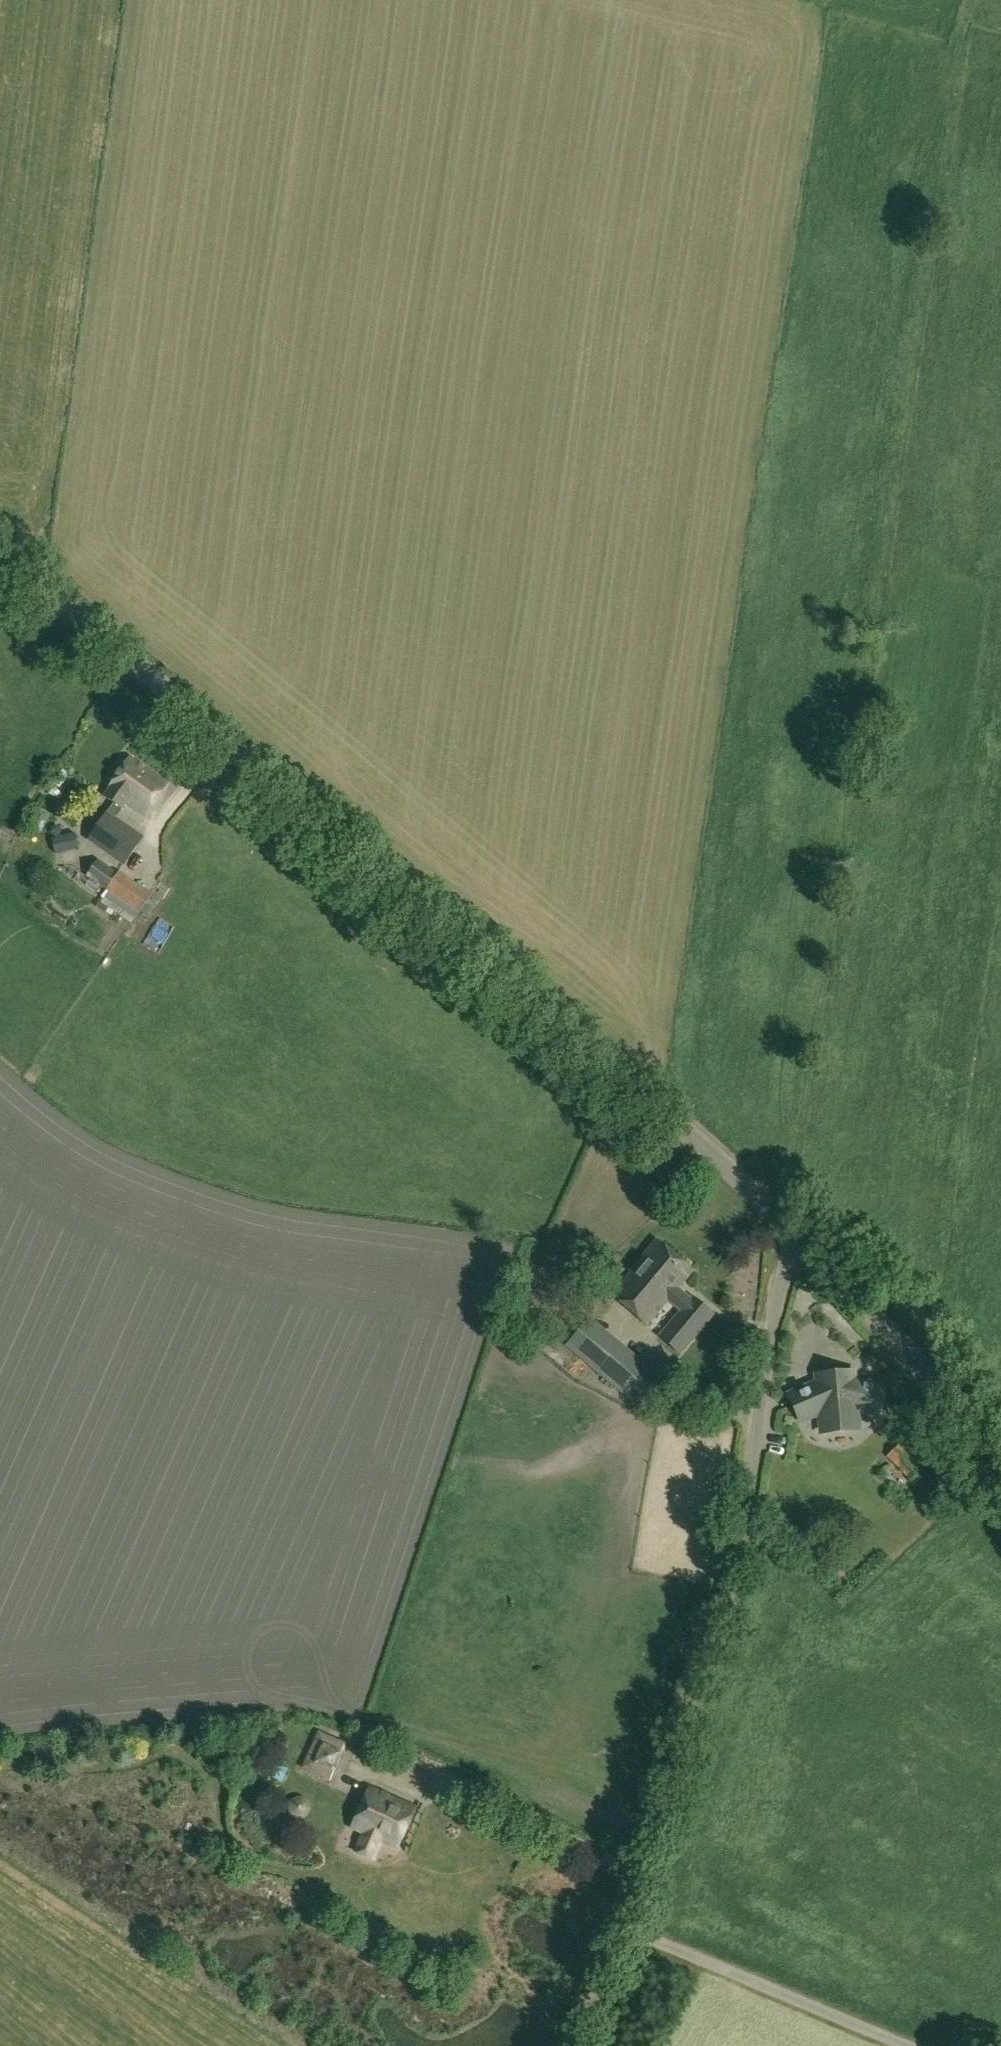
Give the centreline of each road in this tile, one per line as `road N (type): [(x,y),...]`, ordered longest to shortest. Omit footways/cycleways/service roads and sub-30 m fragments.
road 1 (tertiary): [(789,1238),(0,556)]
road 2 (unclassified): [(579,2045),(734,1595),(752,1523),(789,1238)]
road 3 (tertiary): [(1000,1464),(789,1238)]

